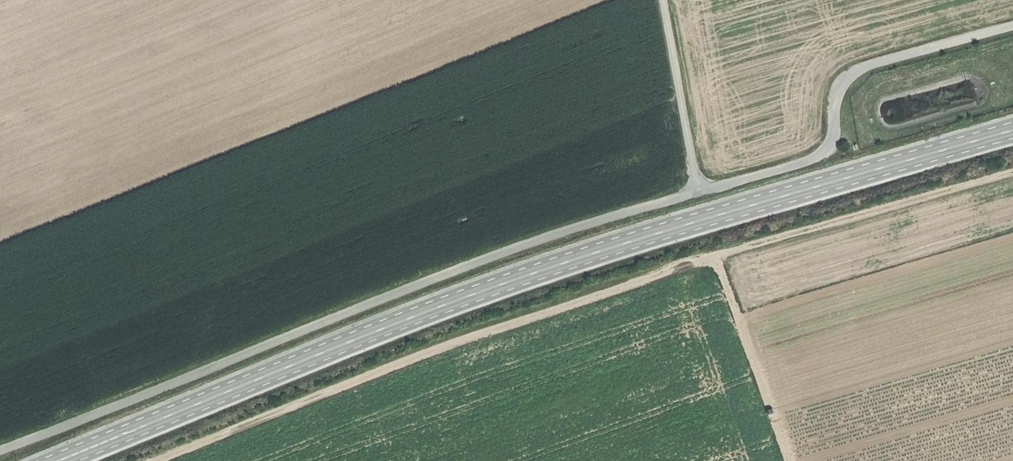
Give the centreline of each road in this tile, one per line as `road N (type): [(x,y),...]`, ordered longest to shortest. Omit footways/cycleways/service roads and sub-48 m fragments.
road 1 (track): [(1012,27),(842,77),(828,100),(833,135),(824,156),(569,229),(0,452)]
road 2 (secondary): [(59,460),(462,297),(1012,129)]
road 3 (track): [(177,460),(720,262)]
road 4 (track): [(1012,171),(720,262)]
road 5 (track): [(664,0),(698,191)]

